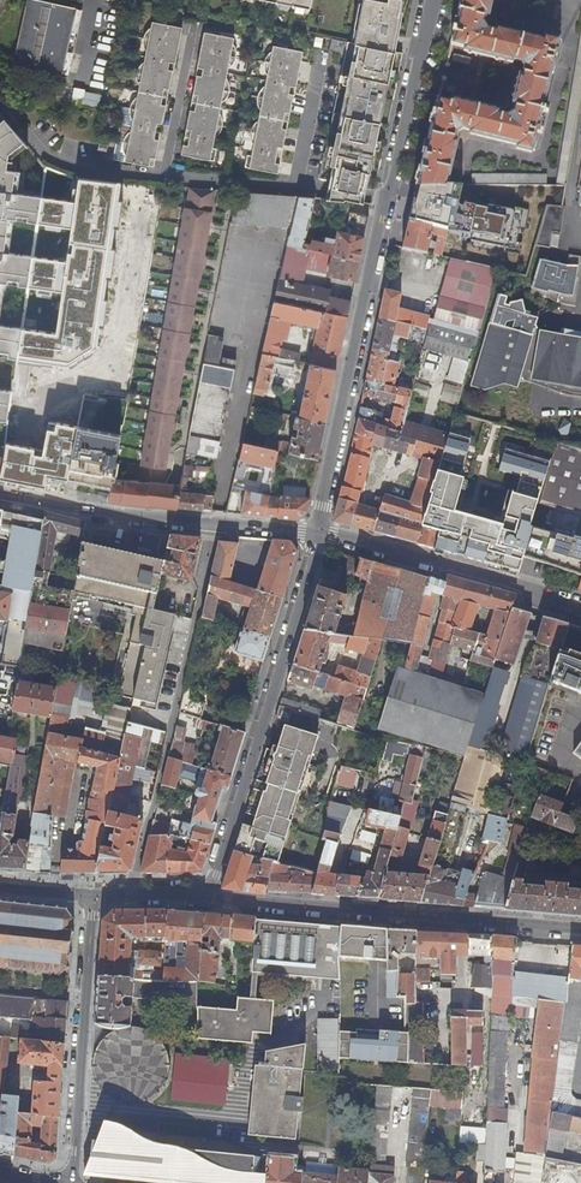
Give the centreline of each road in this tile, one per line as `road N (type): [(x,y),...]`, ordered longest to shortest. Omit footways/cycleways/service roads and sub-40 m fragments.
road 1 (residential): [(434,0),(319,533)]
road 2 (residential): [(319,533),(207,901)]
road 3 (residential): [(580,932),(207,901)]
road 4 (residential): [(0,493),(118,515),(319,533)]
road 5 (residential): [(93,897),(72,1182)]
road 6 (residential): [(319,533),(580,606)]

